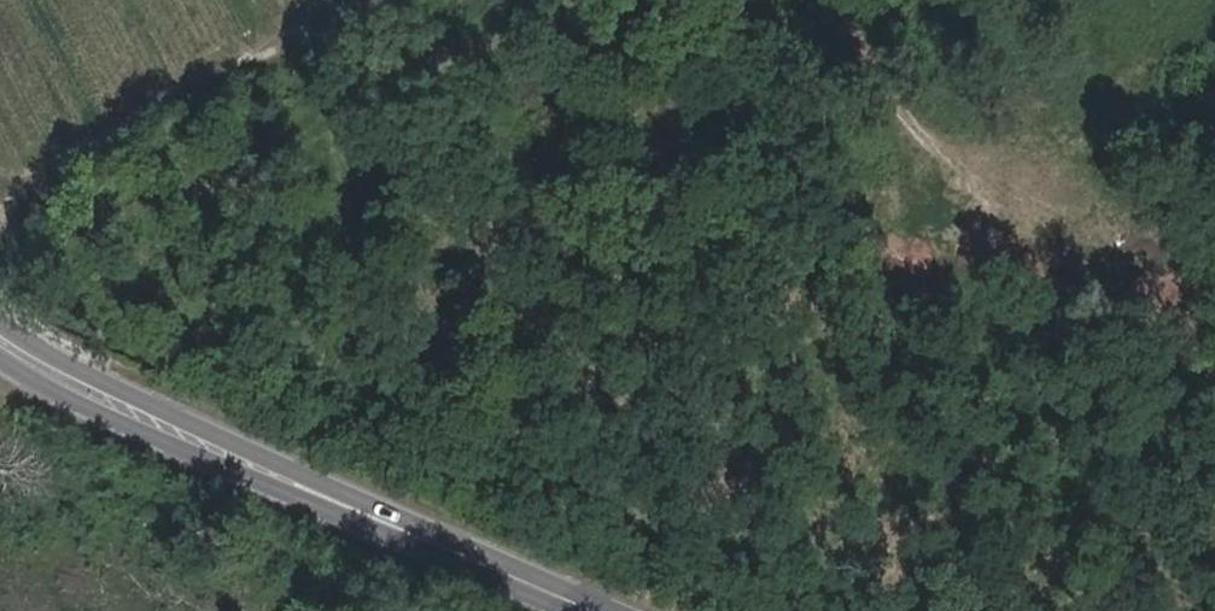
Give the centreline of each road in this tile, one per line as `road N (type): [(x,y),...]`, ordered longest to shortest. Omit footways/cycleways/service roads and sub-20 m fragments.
road 1 (primary): [(0,354),(596,610)]

